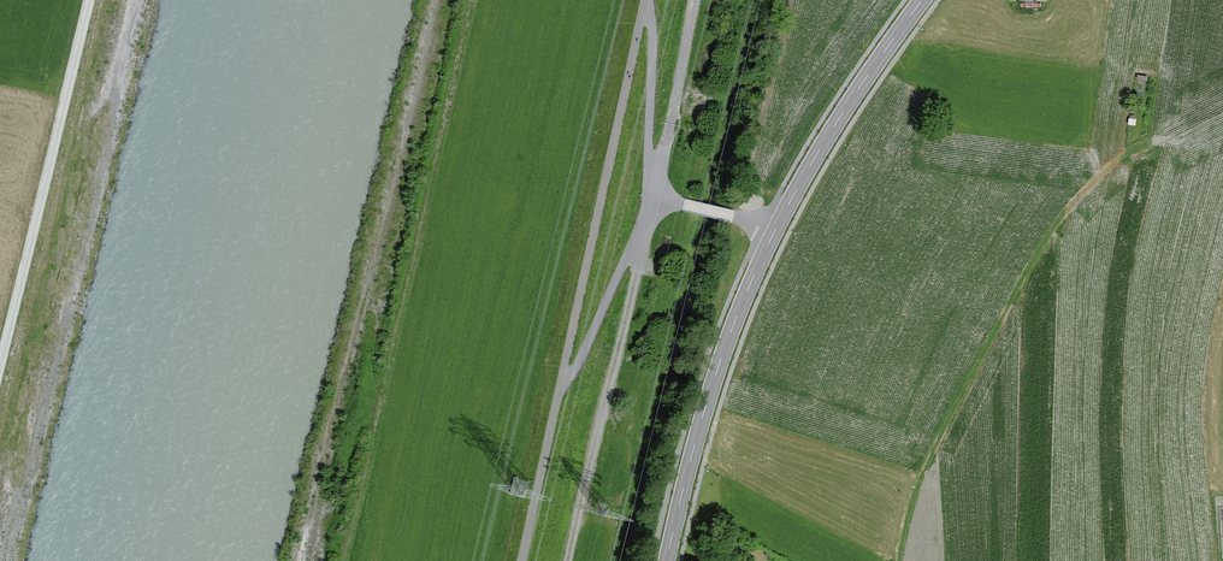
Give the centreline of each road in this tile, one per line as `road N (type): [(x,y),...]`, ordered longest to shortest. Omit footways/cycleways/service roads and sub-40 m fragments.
road 1 (secondary): [(671,560),(709,398),(741,313),(821,152),(925,0)]
road 2 (track): [(522,560),(647,0)]
road 3 (track): [(560,386),(595,332),(655,202),(654,42),(645,4)]
road 4 (track): [(92,0),(0,374)]
road 5 (track): [(567,560),(637,272)]
road 6 (track): [(698,0),(637,272)]
road 7 (track): [(741,220),(797,0)]
road 8 (track): [(655,202),(778,231)]

